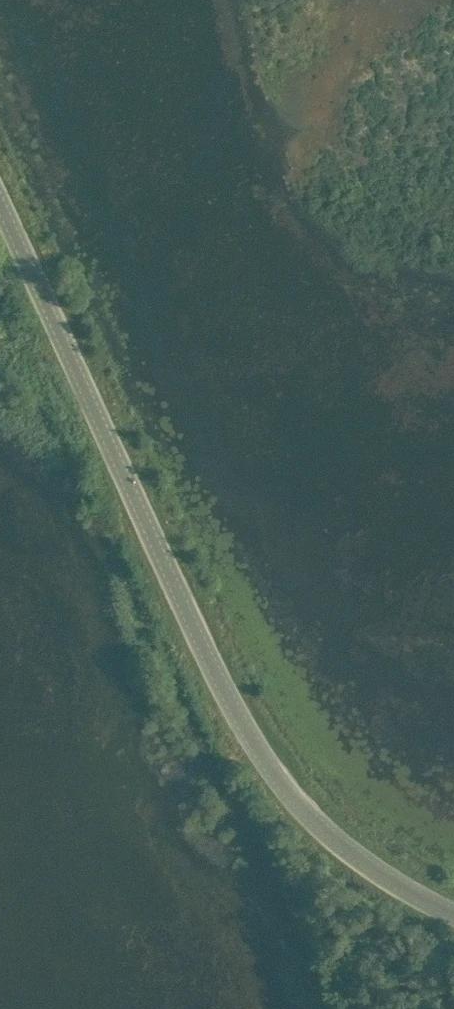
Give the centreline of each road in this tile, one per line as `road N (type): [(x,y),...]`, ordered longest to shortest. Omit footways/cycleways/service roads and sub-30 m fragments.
road 1 (tertiary): [(453,919),(380,880),(308,816),(246,729),(0,197)]

